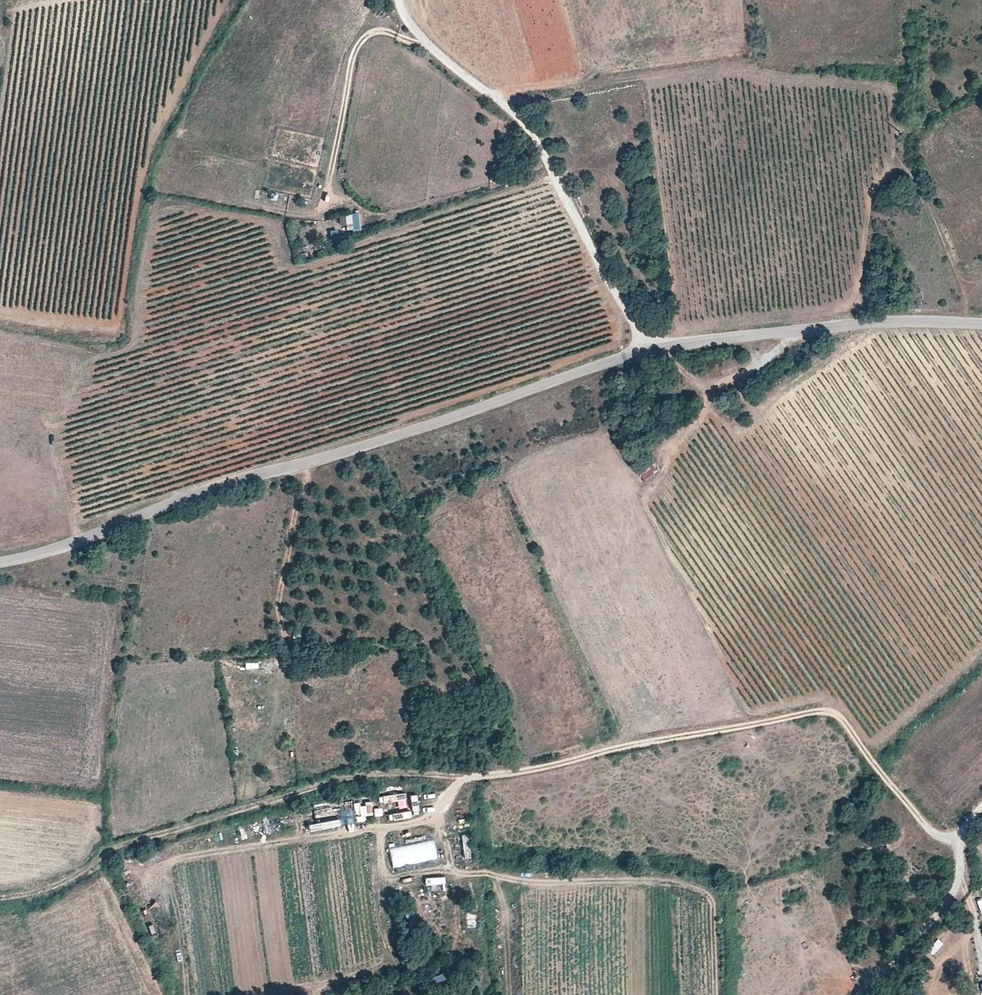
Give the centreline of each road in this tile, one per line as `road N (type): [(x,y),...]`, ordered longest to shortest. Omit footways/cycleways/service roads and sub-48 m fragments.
road 1 (unclassified): [(0,899),(68,884),(125,844),(349,781),(506,777),(816,714),(841,720),(924,825),(961,845)]
road 2 (tertiary): [(981,324),(878,323),(647,351),(305,465),(217,485),(51,553),(0,563)]
road 3 (track): [(399,0),(419,37),(537,141),(647,351)]
road 4 (track): [(848,994),(934,915),(960,872),(964,833),(981,808)]

